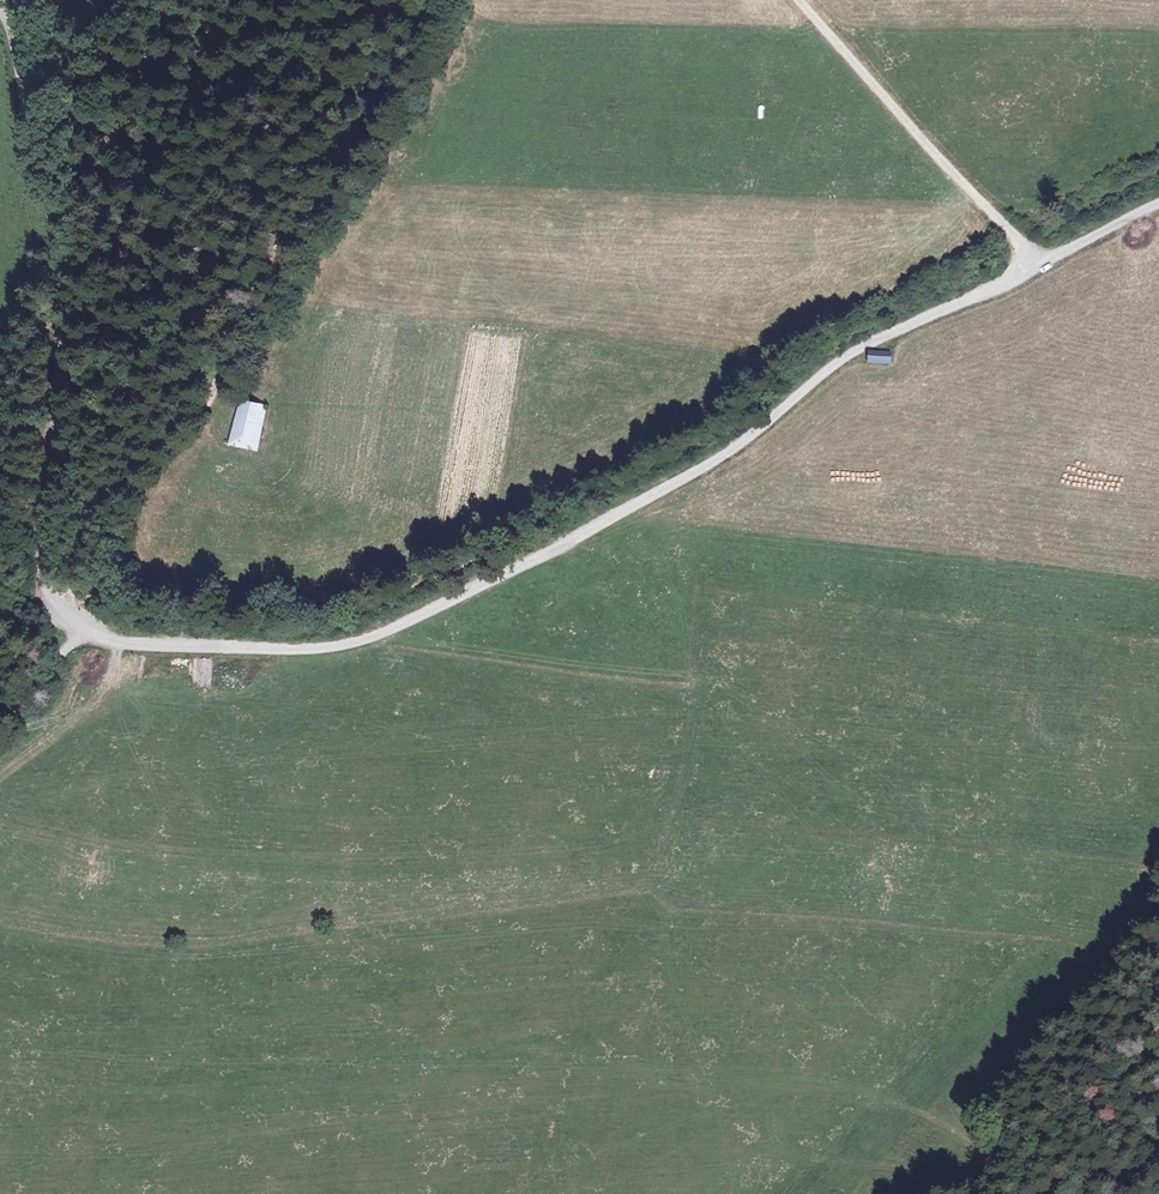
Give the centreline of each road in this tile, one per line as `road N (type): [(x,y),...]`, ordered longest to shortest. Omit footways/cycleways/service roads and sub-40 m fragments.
road 1 (track): [(1034,265),(844,357),(744,441),(384,633),(311,648),(96,640)]
road 2 (track): [(64,623),(110,520),(155,476),(216,383),(363,144),(438,0)]
road 3 (track): [(1034,265),(797,0)]
road 4 (track): [(196,579),(99,604),(64,623)]
road 5 (track): [(1158,205),(1034,265)]
road 6 (track): [(77,635),(47,690),(0,734)]

